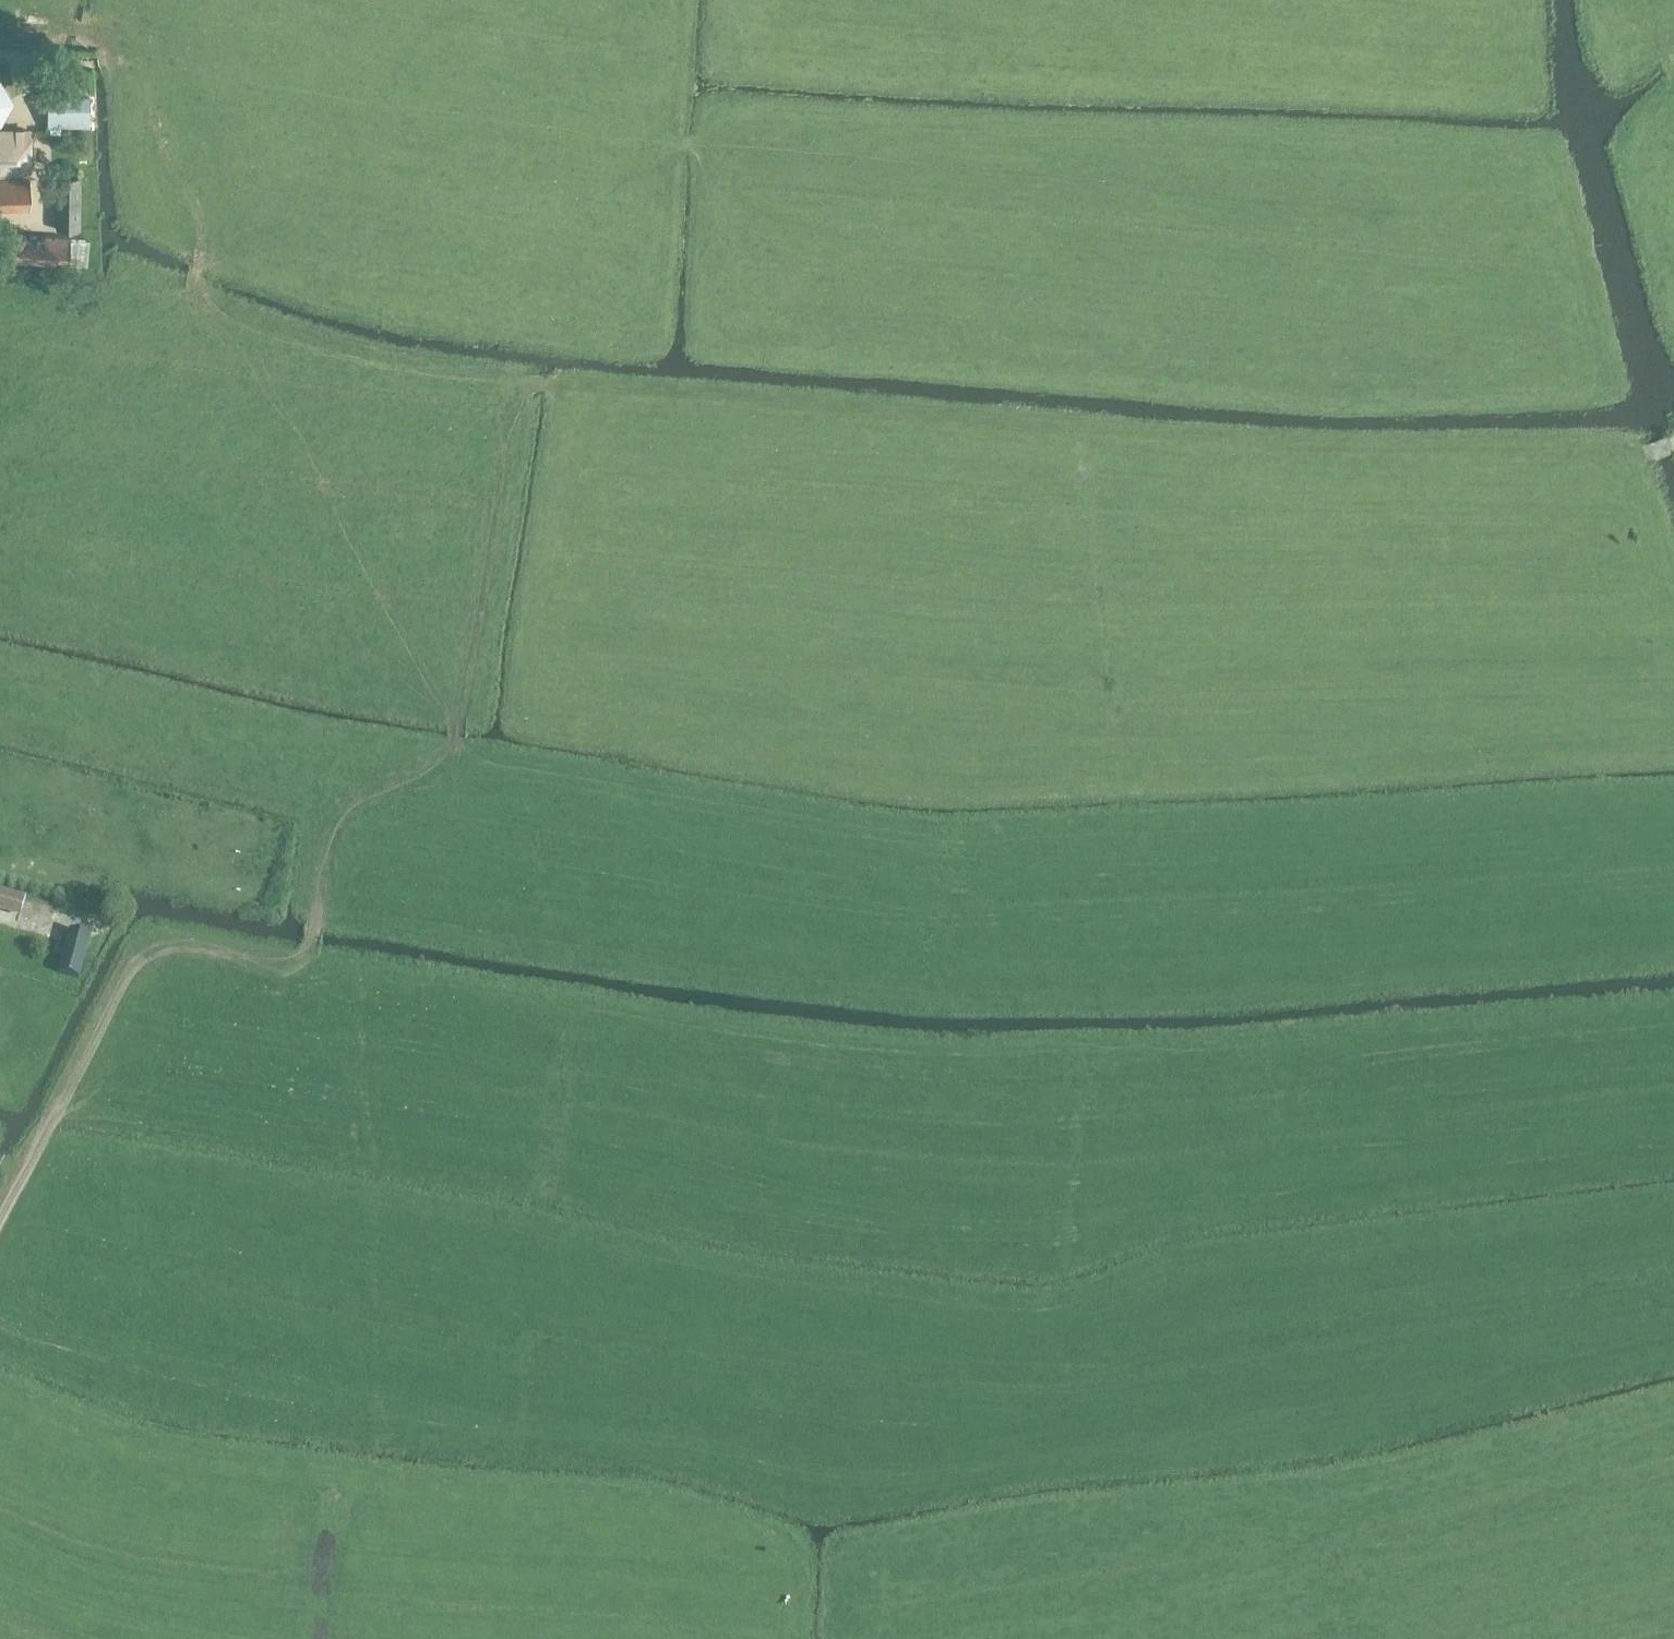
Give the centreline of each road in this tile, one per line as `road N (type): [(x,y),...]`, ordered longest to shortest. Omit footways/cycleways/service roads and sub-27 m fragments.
road 1 (track): [(1673,443),(1642,453),(1275,450),(512,385),(462,717),(443,780),(369,801),(349,819),(322,866),(305,957),(288,966),(189,943),(157,949),(130,969),(25,1173)]
road 2 (track): [(456,845),(349,819),(90,716),(0,691)]
road 3 (track): [(1443,965),(1673,947)]

